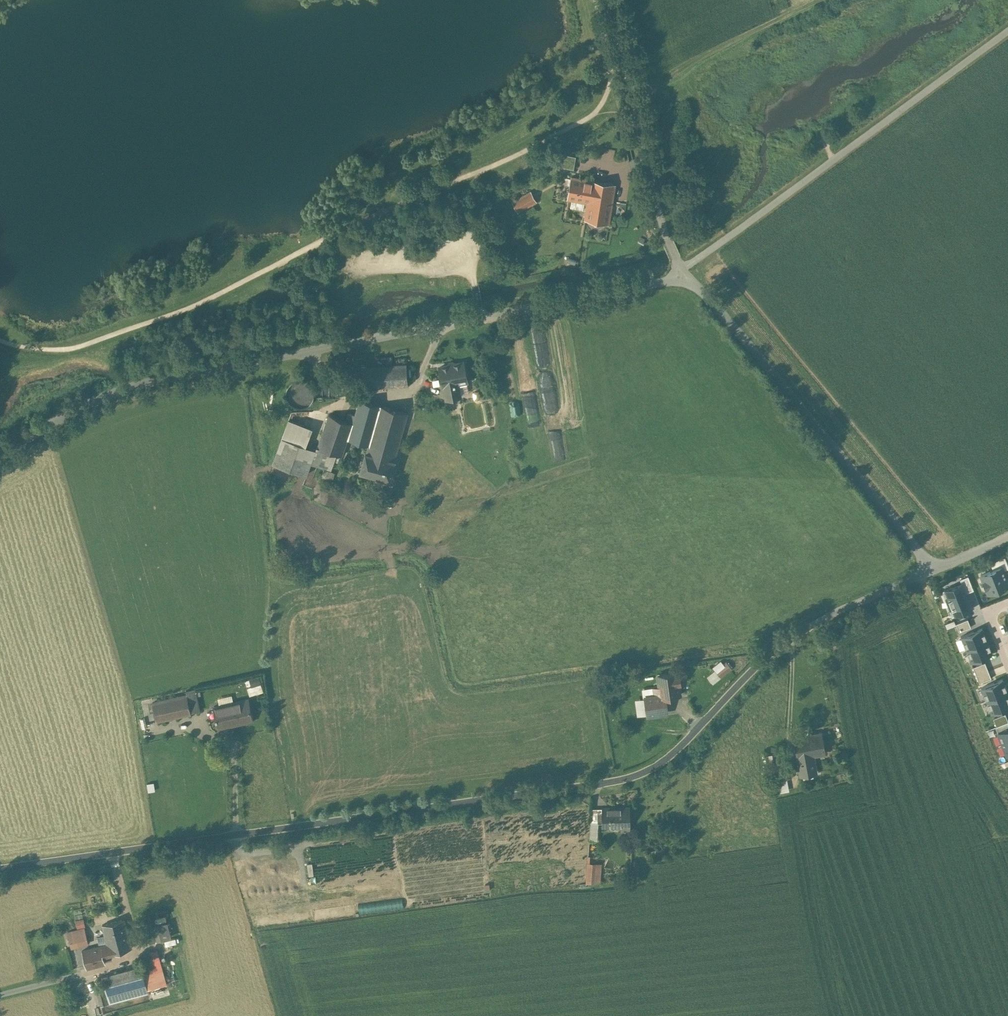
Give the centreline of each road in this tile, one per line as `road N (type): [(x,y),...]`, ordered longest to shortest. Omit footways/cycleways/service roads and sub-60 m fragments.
road 1 (unclassified): [(931,570),(786,639),(680,748),(639,774),(0,868)]
road 2 (unclassified): [(679,278),(119,388),(0,457)]
road 3 (unclassified): [(931,570),(700,291),(679,278)]
road 4 (unclassified): [(679,278),(611,0)]

